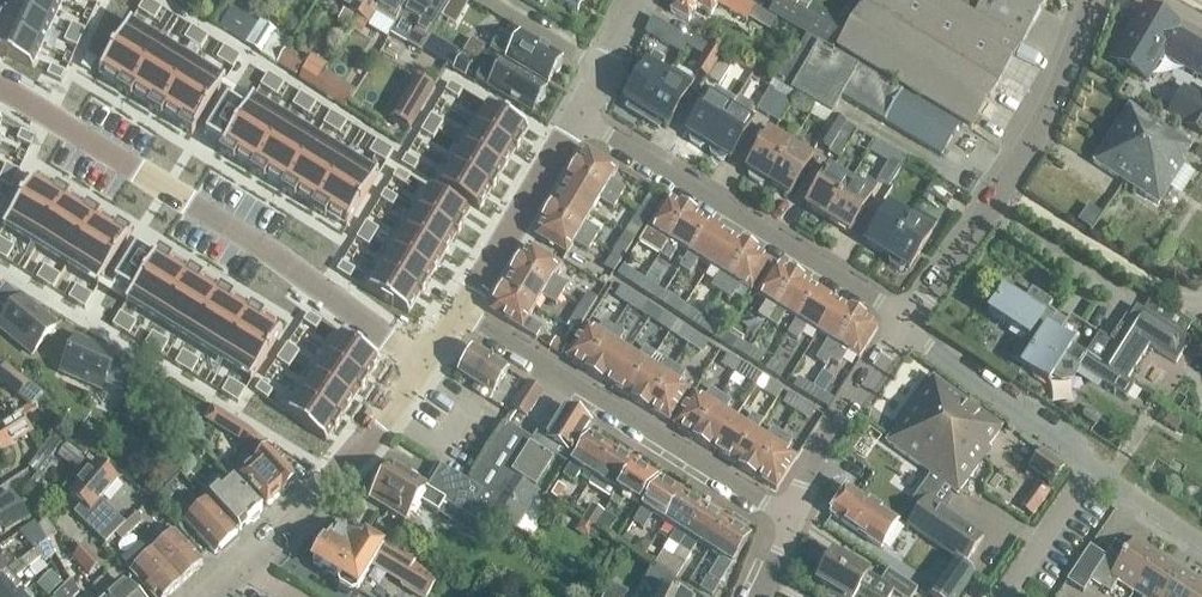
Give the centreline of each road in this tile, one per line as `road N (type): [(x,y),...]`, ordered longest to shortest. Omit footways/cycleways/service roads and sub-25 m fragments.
road 1 (residential): [(0,83),(435,361)]
road 2 (residential): [(904,317),(576,116)]
road 3 (residential): [(464,320),(783,519)]
road 4 (residential): [(904,317),(1014,173),(1048,114),(1094,0)]
road 5 (residential): [(231,571),(435,361)]
road 6 (residential): [(783,519),(904,317)]
road 7 (residential): [(904,317),(917,337),(1088,461)]
road 8 (residential): [(464,320),(576,116)]
road 9 (residential): [(1004,596),(1088,461)]
road 10 (residential): [(1088,461),(1201,541)]
road 11 (residential): [(495,0),(605,64)]

